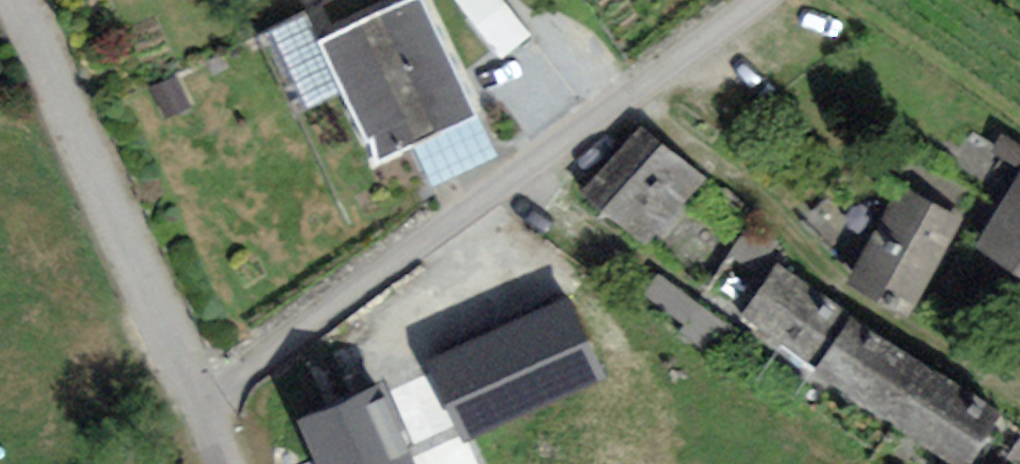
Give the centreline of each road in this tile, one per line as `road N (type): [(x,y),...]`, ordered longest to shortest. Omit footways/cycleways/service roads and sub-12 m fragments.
road 1 (residential): [(211,389),(761,0)]
road 2 (residential): [(211,389),(31,0)]

